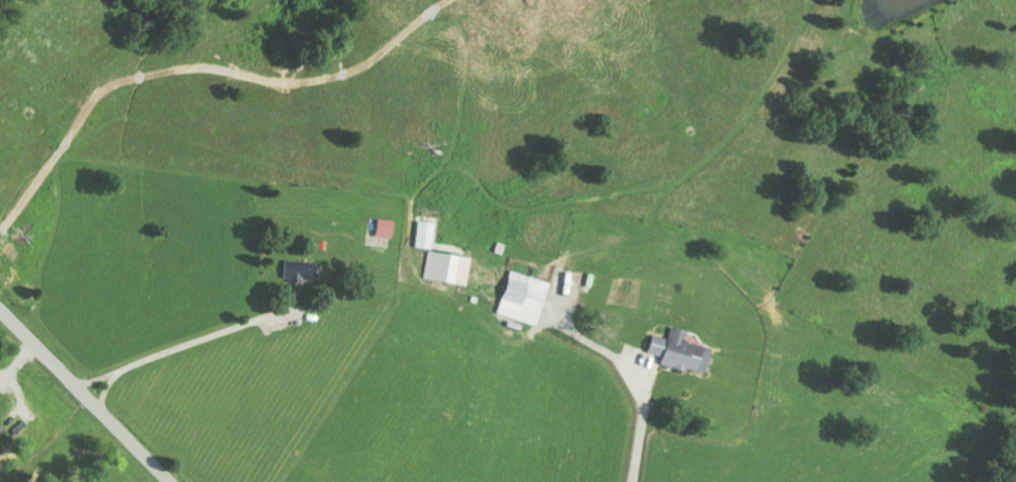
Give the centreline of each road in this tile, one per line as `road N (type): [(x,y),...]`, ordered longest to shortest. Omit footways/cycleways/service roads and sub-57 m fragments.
road 1 (secondary): [(174,481),(0,307)]

